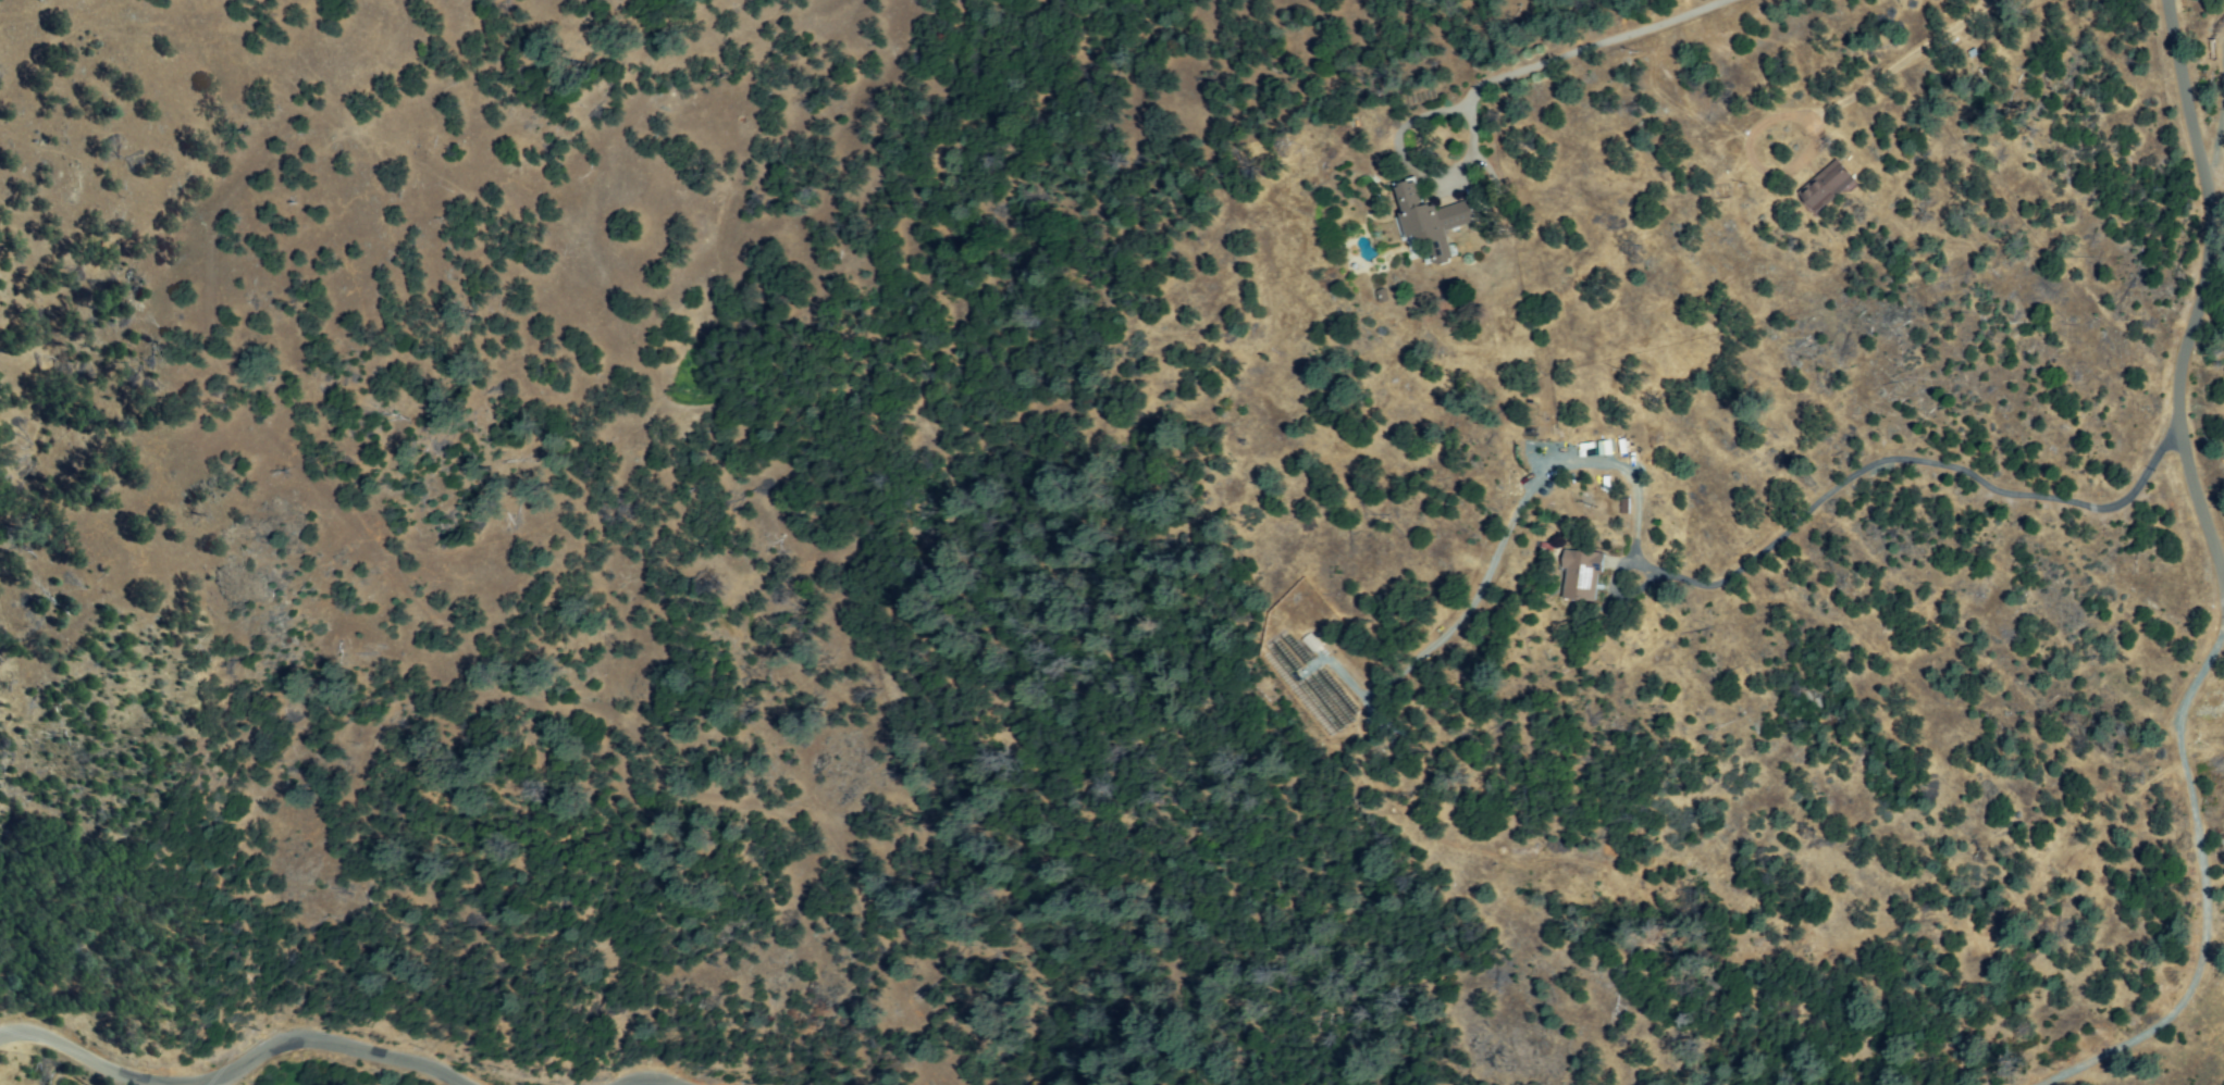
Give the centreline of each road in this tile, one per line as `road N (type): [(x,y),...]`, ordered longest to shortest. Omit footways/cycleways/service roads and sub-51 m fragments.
road 1 (residential): [(2223,578),(2173,409),(2206,274),(2211,189),(2166,0)]
road 2 (residential): [(0,1033),(41,1036),(170,1084),(228,1075),(296,1036),(420,1063),(464,1084)]

